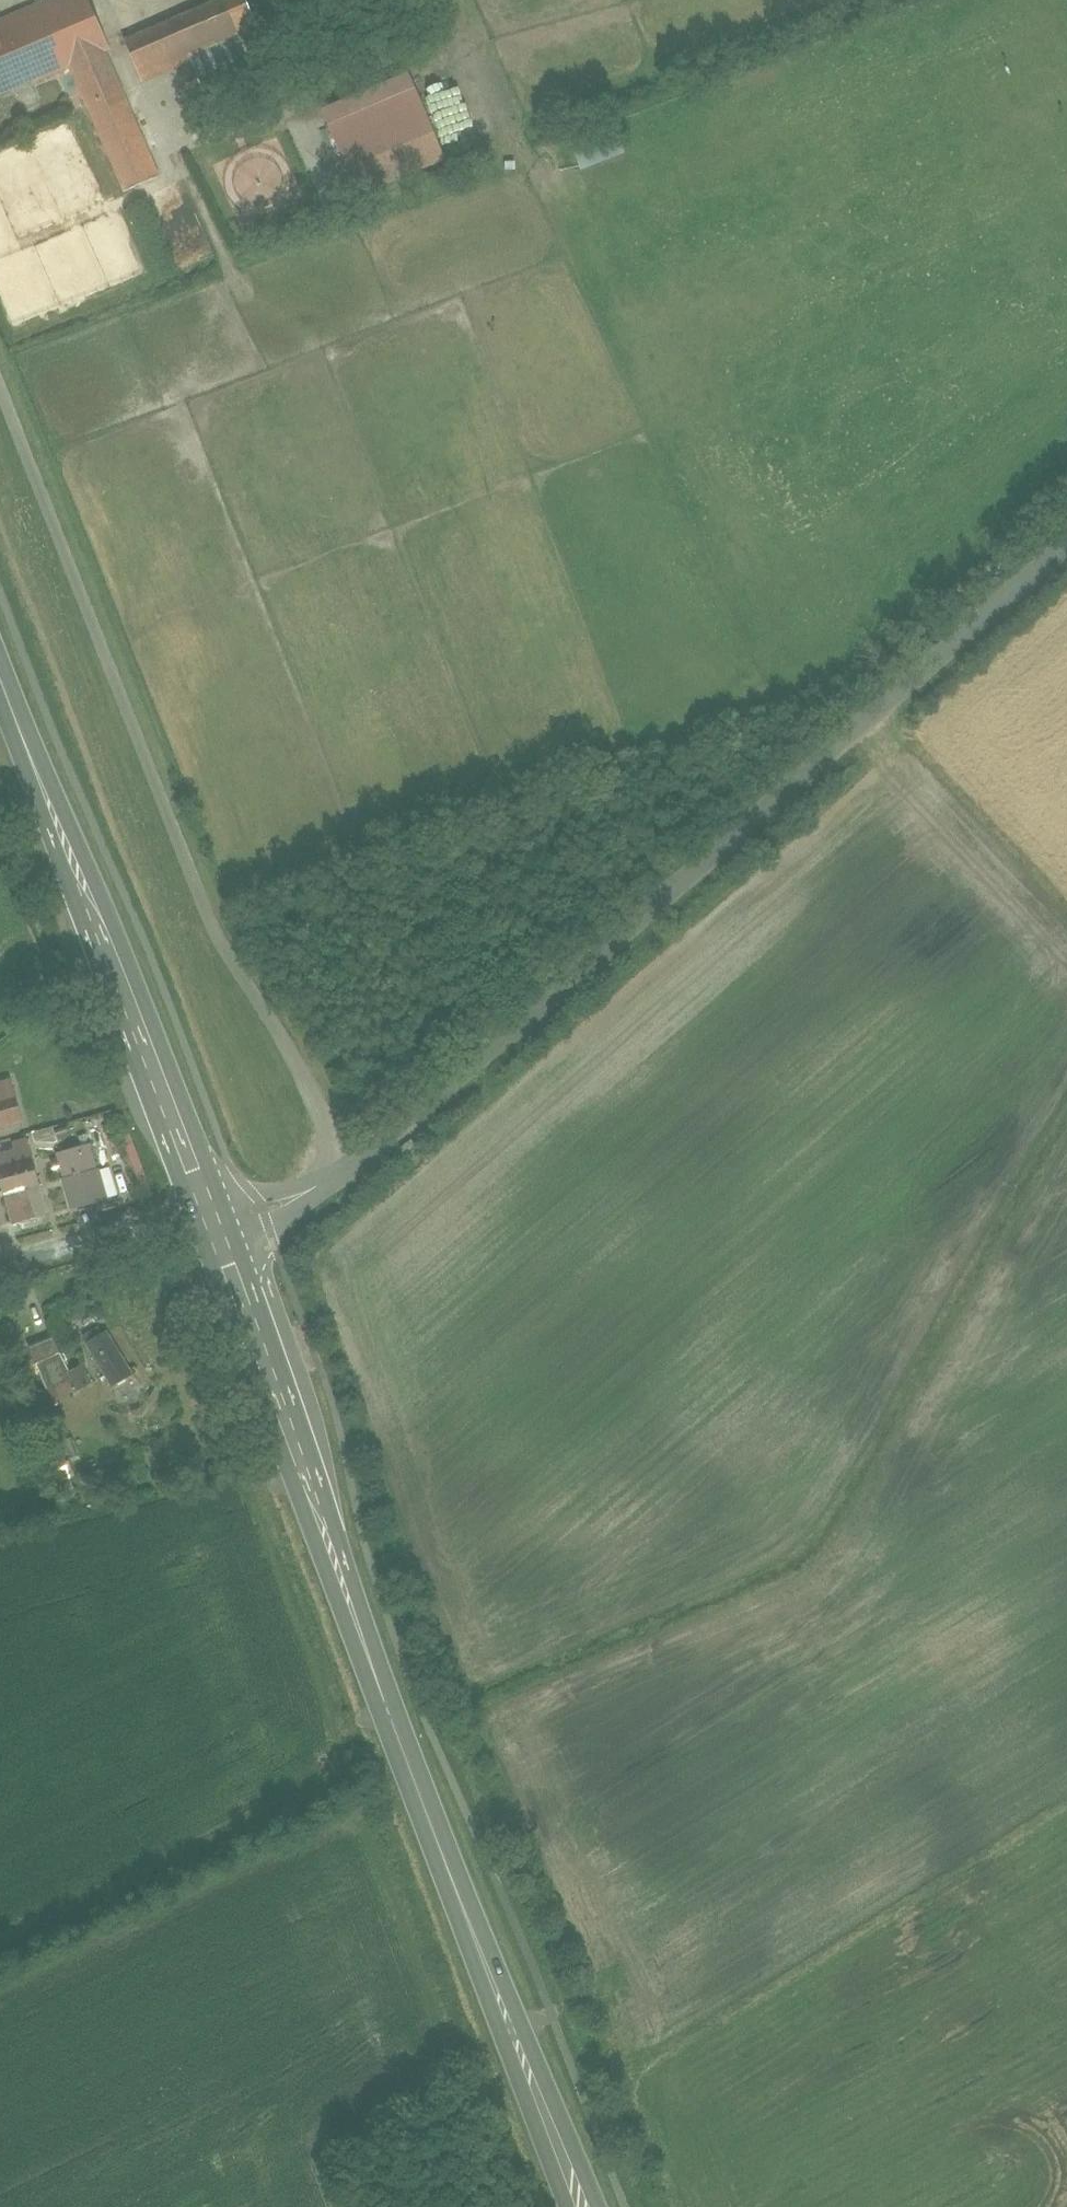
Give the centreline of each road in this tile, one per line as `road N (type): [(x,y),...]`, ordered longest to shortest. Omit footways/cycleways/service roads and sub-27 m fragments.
road 1 (unclassified): [(1066,548),(406,1134),(289,1209),(223,1235)]
road 2 (primary): [(223,1235),(343,1587),(587,2206)]
road 3 (primary): [(0,664),(214,1207)]
road 4 (residential): [(214,1207),(0,1265)]

